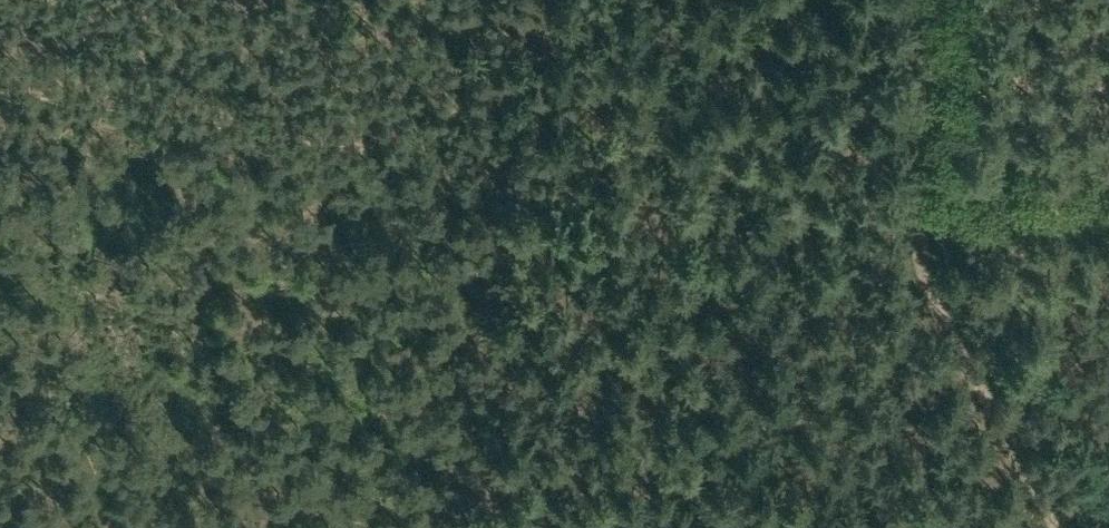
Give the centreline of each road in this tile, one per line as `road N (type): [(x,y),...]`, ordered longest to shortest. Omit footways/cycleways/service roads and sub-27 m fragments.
road 1 (track): [(905,0),(897,186),(912,267),(1053,527)]

